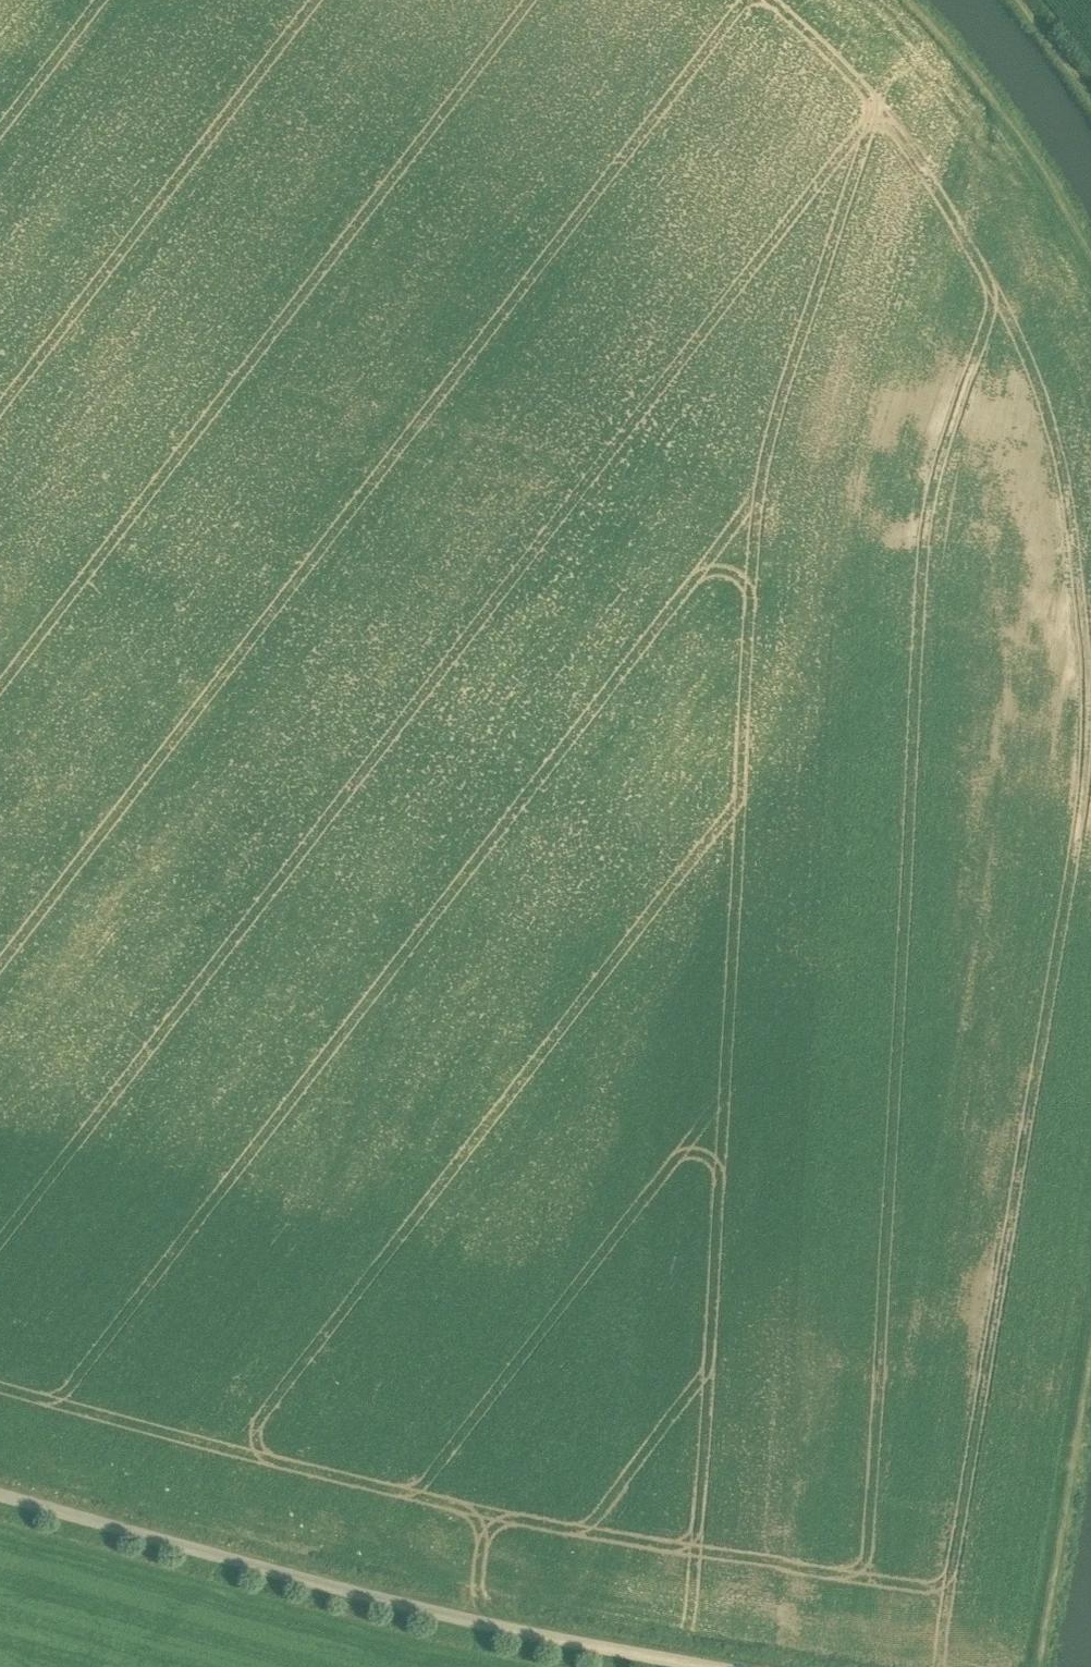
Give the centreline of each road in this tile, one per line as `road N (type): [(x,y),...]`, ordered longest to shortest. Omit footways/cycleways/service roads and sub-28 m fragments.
road 1 (unclassified): [(713,1666),(425,1610),(0,1494)]

